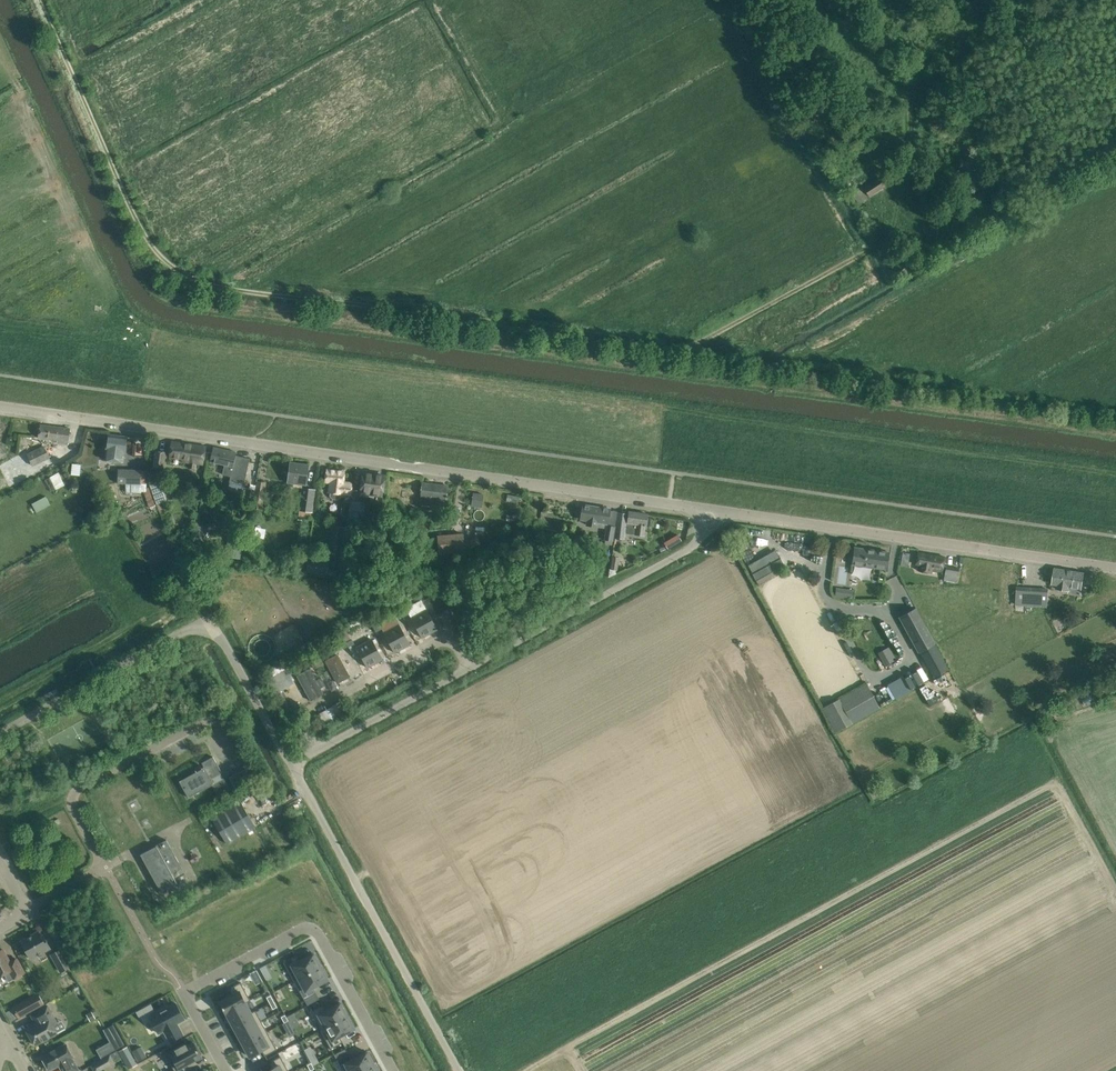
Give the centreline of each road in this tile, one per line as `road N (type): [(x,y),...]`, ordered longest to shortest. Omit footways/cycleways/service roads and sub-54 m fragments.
road 1 (track): [(38,0),(148,241),(169,263),(225,288),(674,349),(877,246),(886,205)]
road 2 (unclassified): [(707,509),(0,407)]
road 3 (unclassified): [(1115,568),(707,509)]
road 4 (unclassified): [(0,733),(206,625),(221,636),(292,765)]
road 5 (residential): [(393,1070),(310,928),(184,992),(227,1070)]
road 6 (unclassified): [(459,1070),(292,765)]
road 7 (unclassified): [(468,668),(692,547),(707,509)]
road 8 (residential): [(468,668),(450,643),(438,642),(314,707),(306,720),(318,750)]
road 9 (unclassified): [(318,750),(468,668)]

